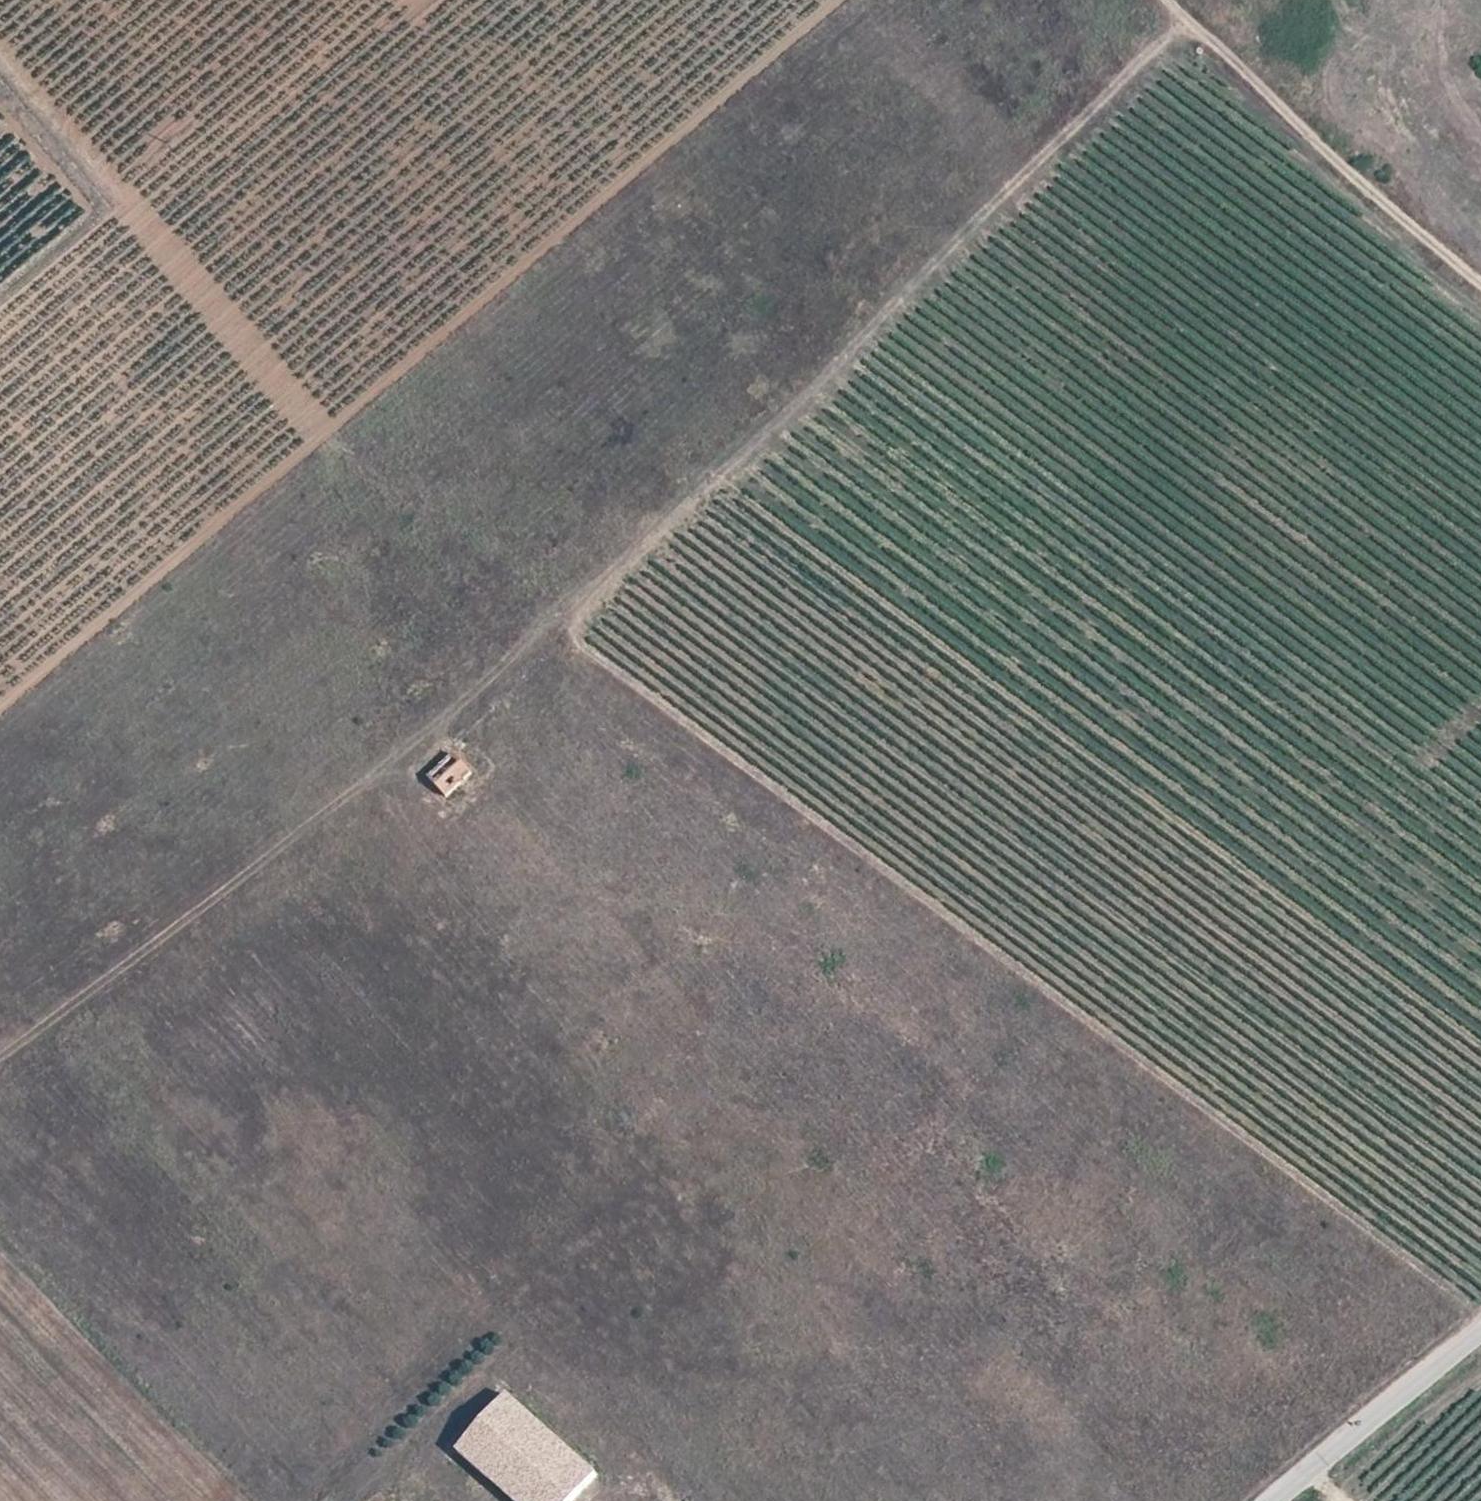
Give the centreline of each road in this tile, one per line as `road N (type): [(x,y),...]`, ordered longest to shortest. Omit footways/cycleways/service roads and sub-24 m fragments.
road 1 (track): [(1167,0),(1480,284)]
road 2 (unclassified): [(1480,1334),(1280,1500)]

